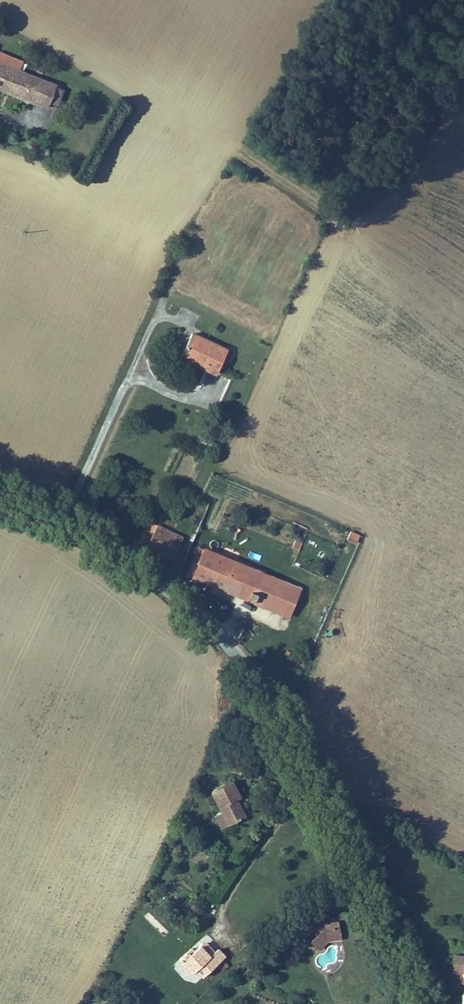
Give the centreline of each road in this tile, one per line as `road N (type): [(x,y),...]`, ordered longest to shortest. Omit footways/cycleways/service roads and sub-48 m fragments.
road 1 (tertiary): [(0,490),(119,553),(252,671),(424,1003)]

